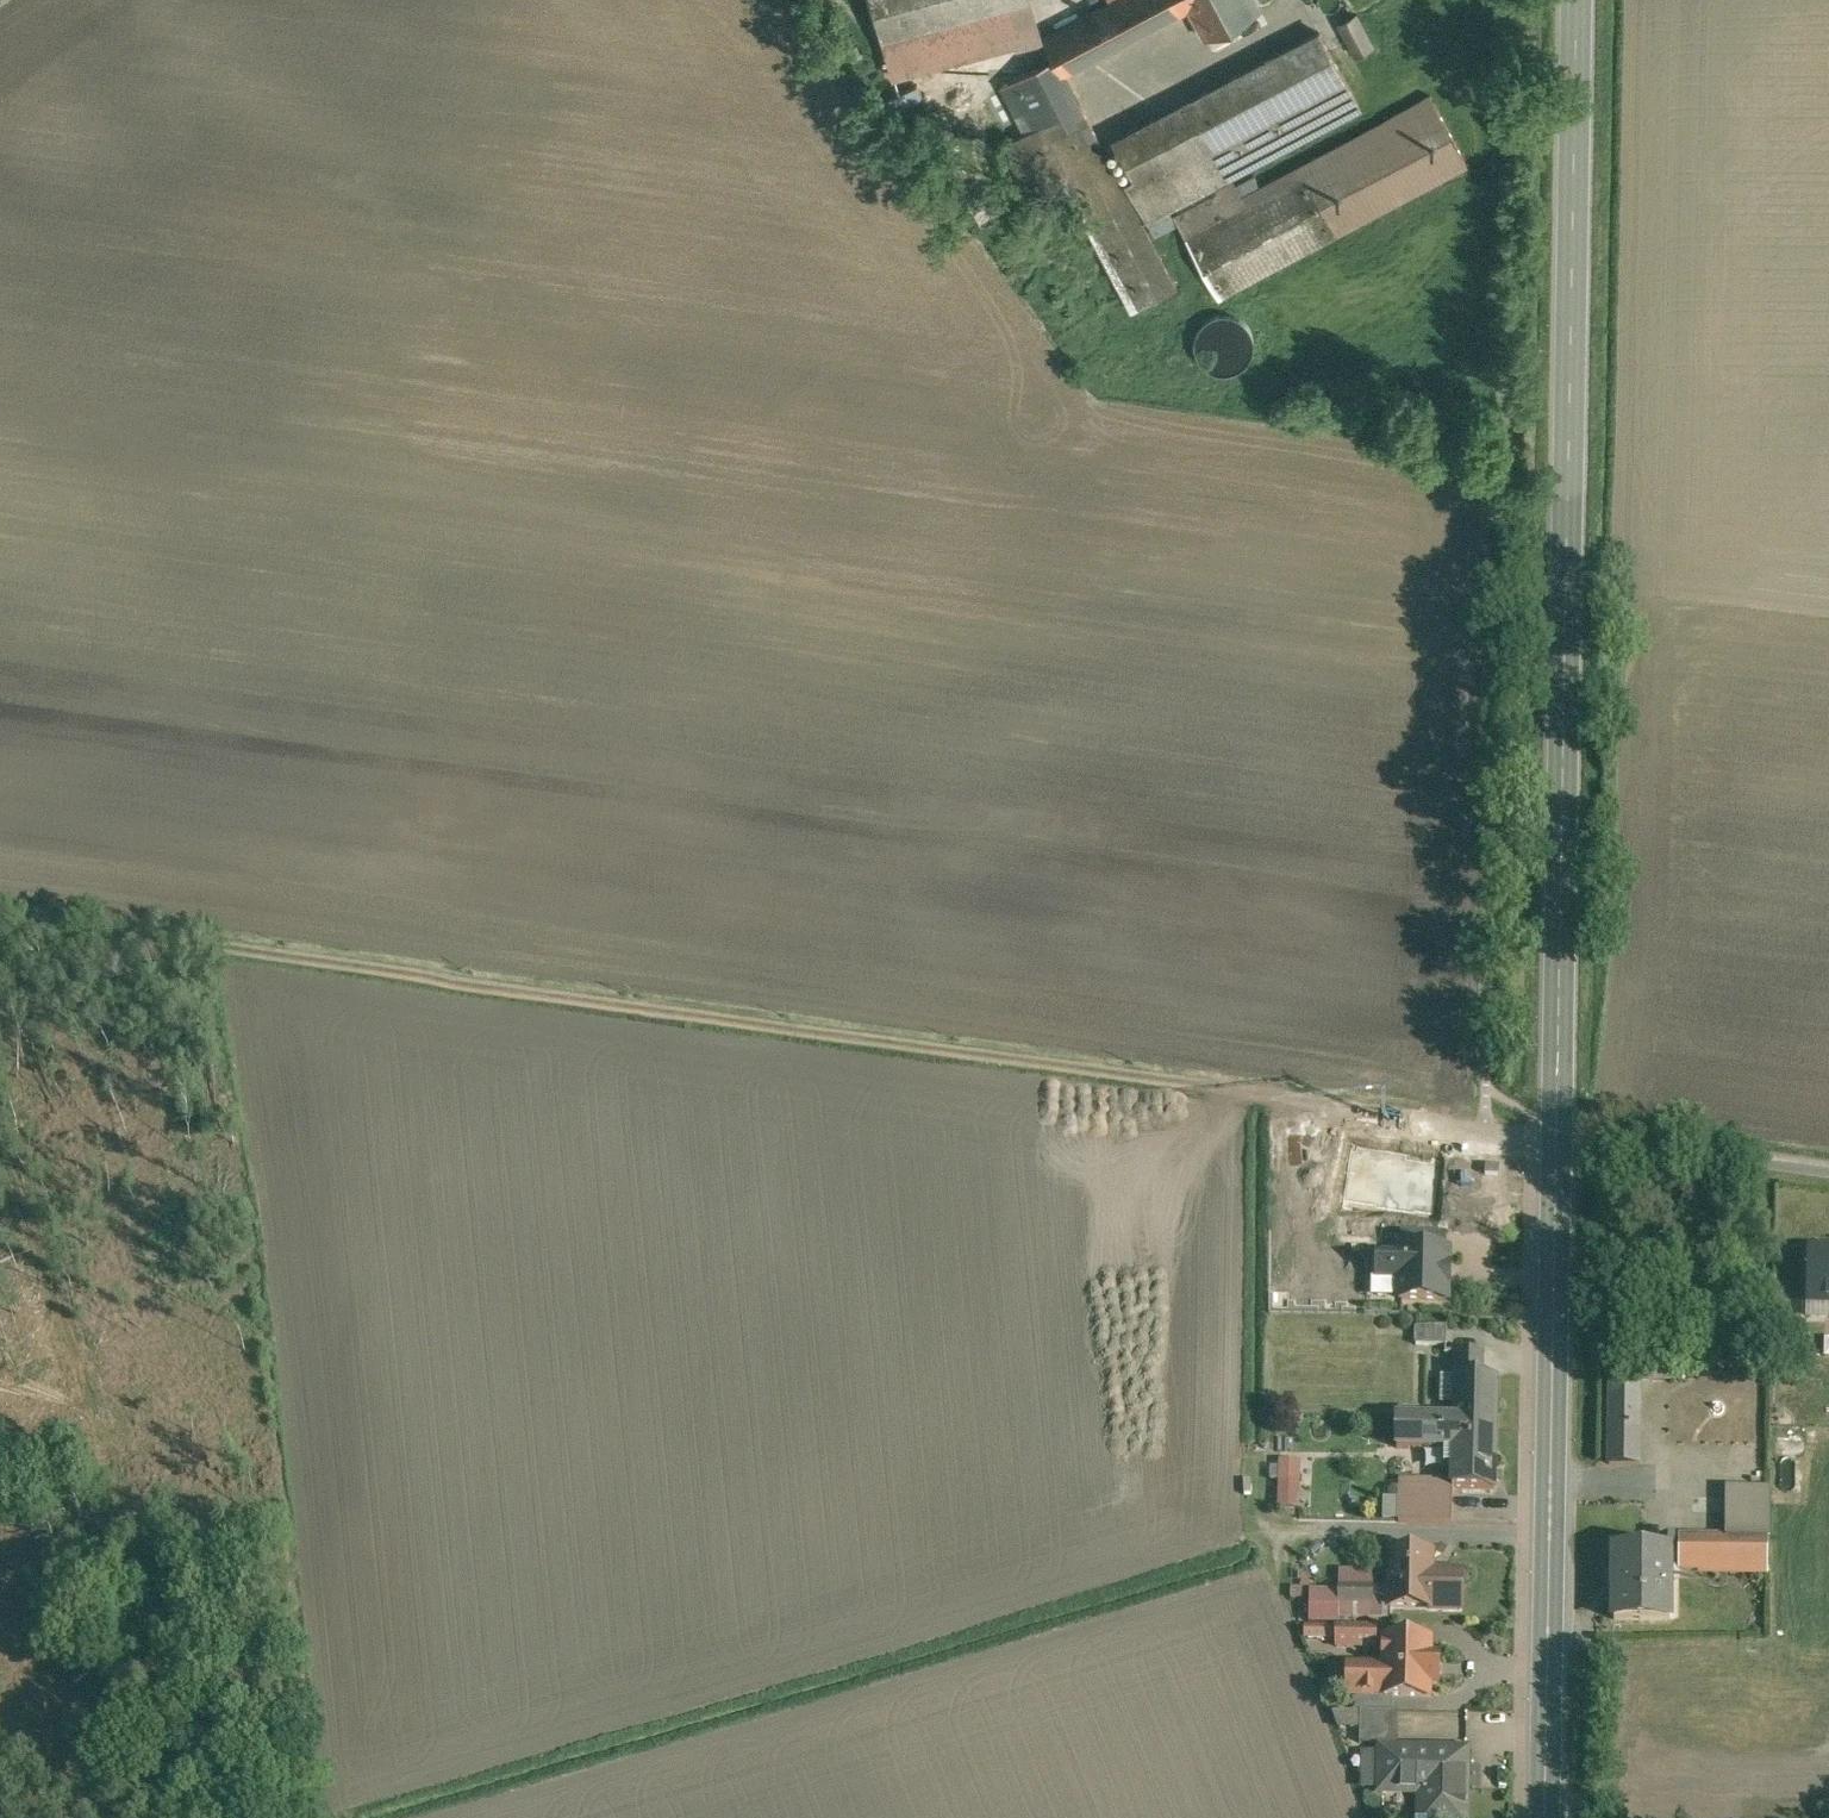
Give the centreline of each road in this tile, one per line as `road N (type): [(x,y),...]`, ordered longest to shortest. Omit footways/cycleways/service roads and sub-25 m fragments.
road 1 (secondary): [(1545,1817),(1576,0)]

